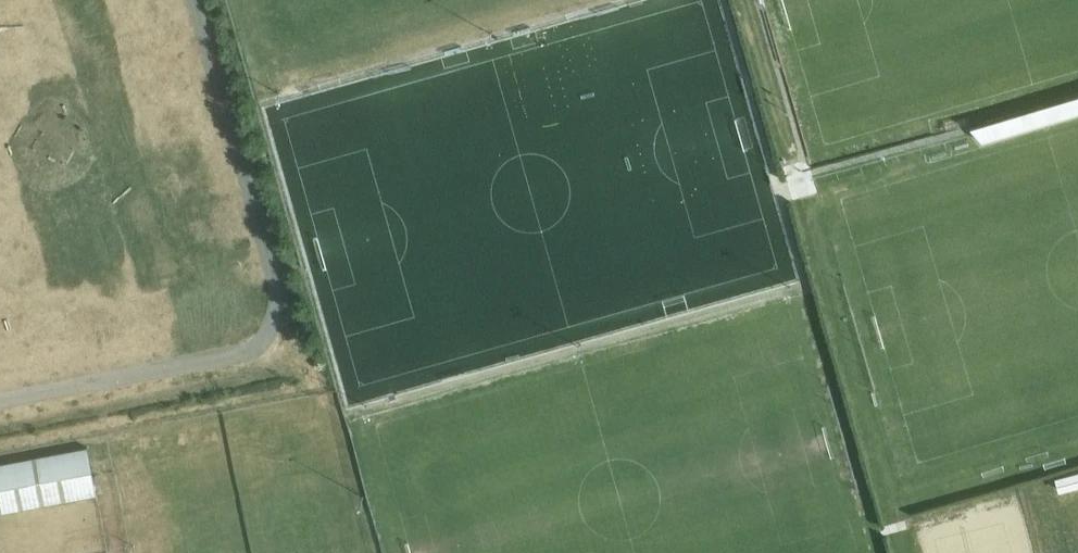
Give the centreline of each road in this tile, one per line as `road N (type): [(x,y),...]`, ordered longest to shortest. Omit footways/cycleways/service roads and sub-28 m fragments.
road 1 (unclassified): [(0,402),(251,352),(272,329),(276,282),(196,0)]

